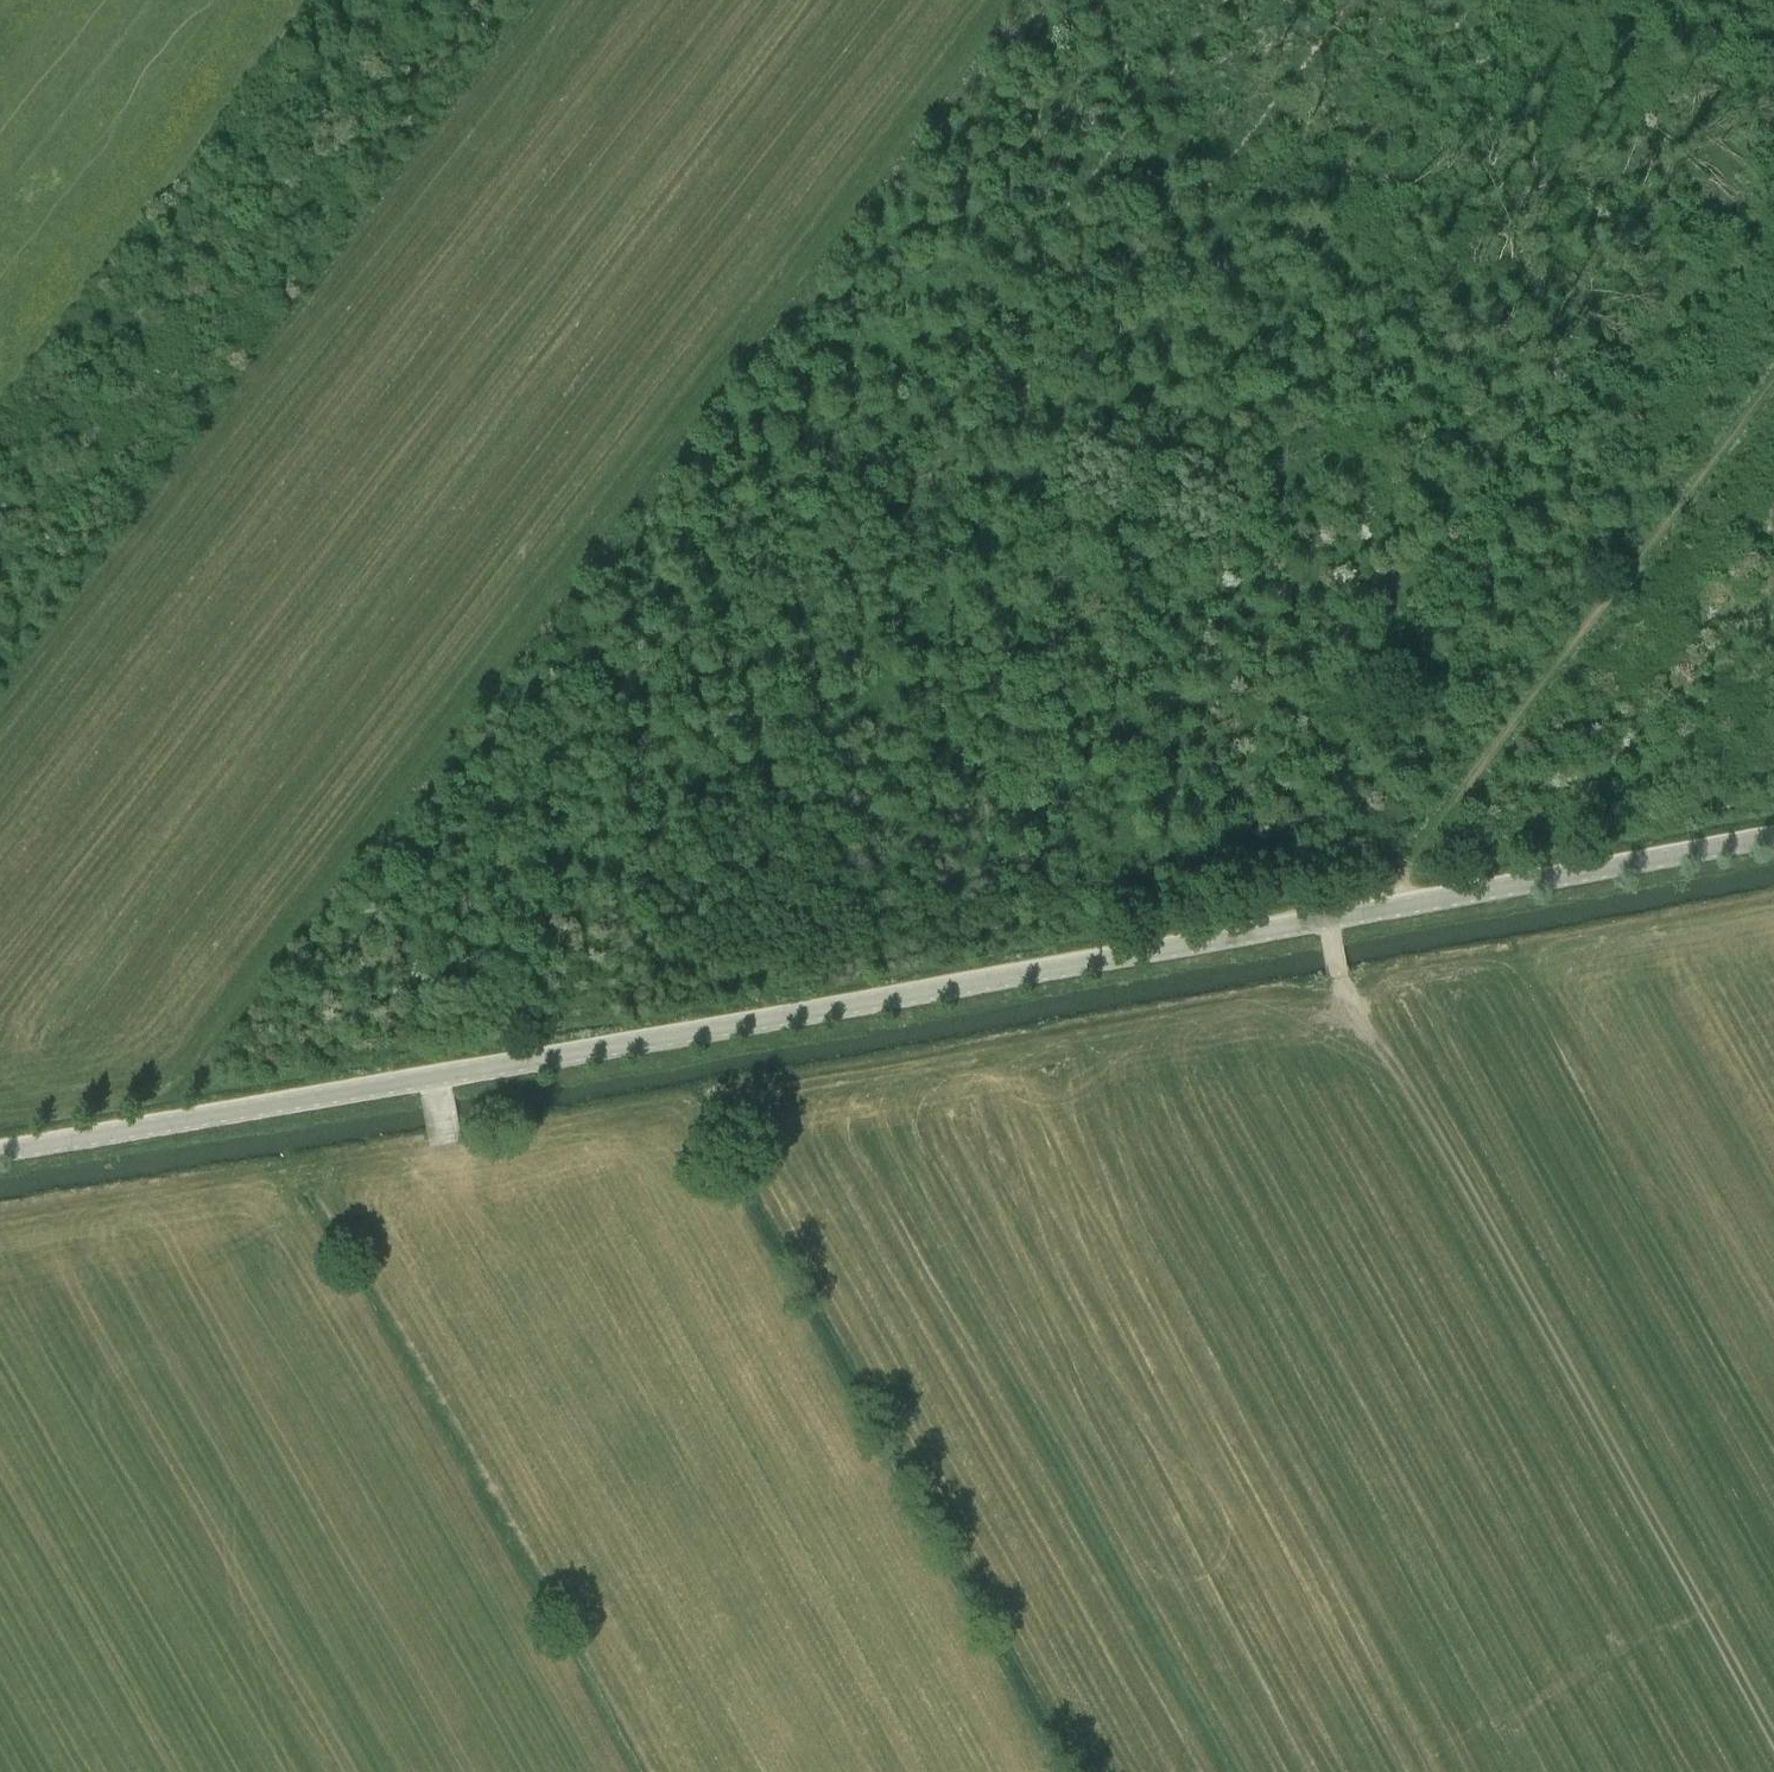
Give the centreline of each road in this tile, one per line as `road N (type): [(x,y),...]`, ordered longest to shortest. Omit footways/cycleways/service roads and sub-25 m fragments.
road 1 (tertiary): [(0,1155),(1773,836)]
road 2 (track): [(1396,908),(1416,848),(1773,380)]

